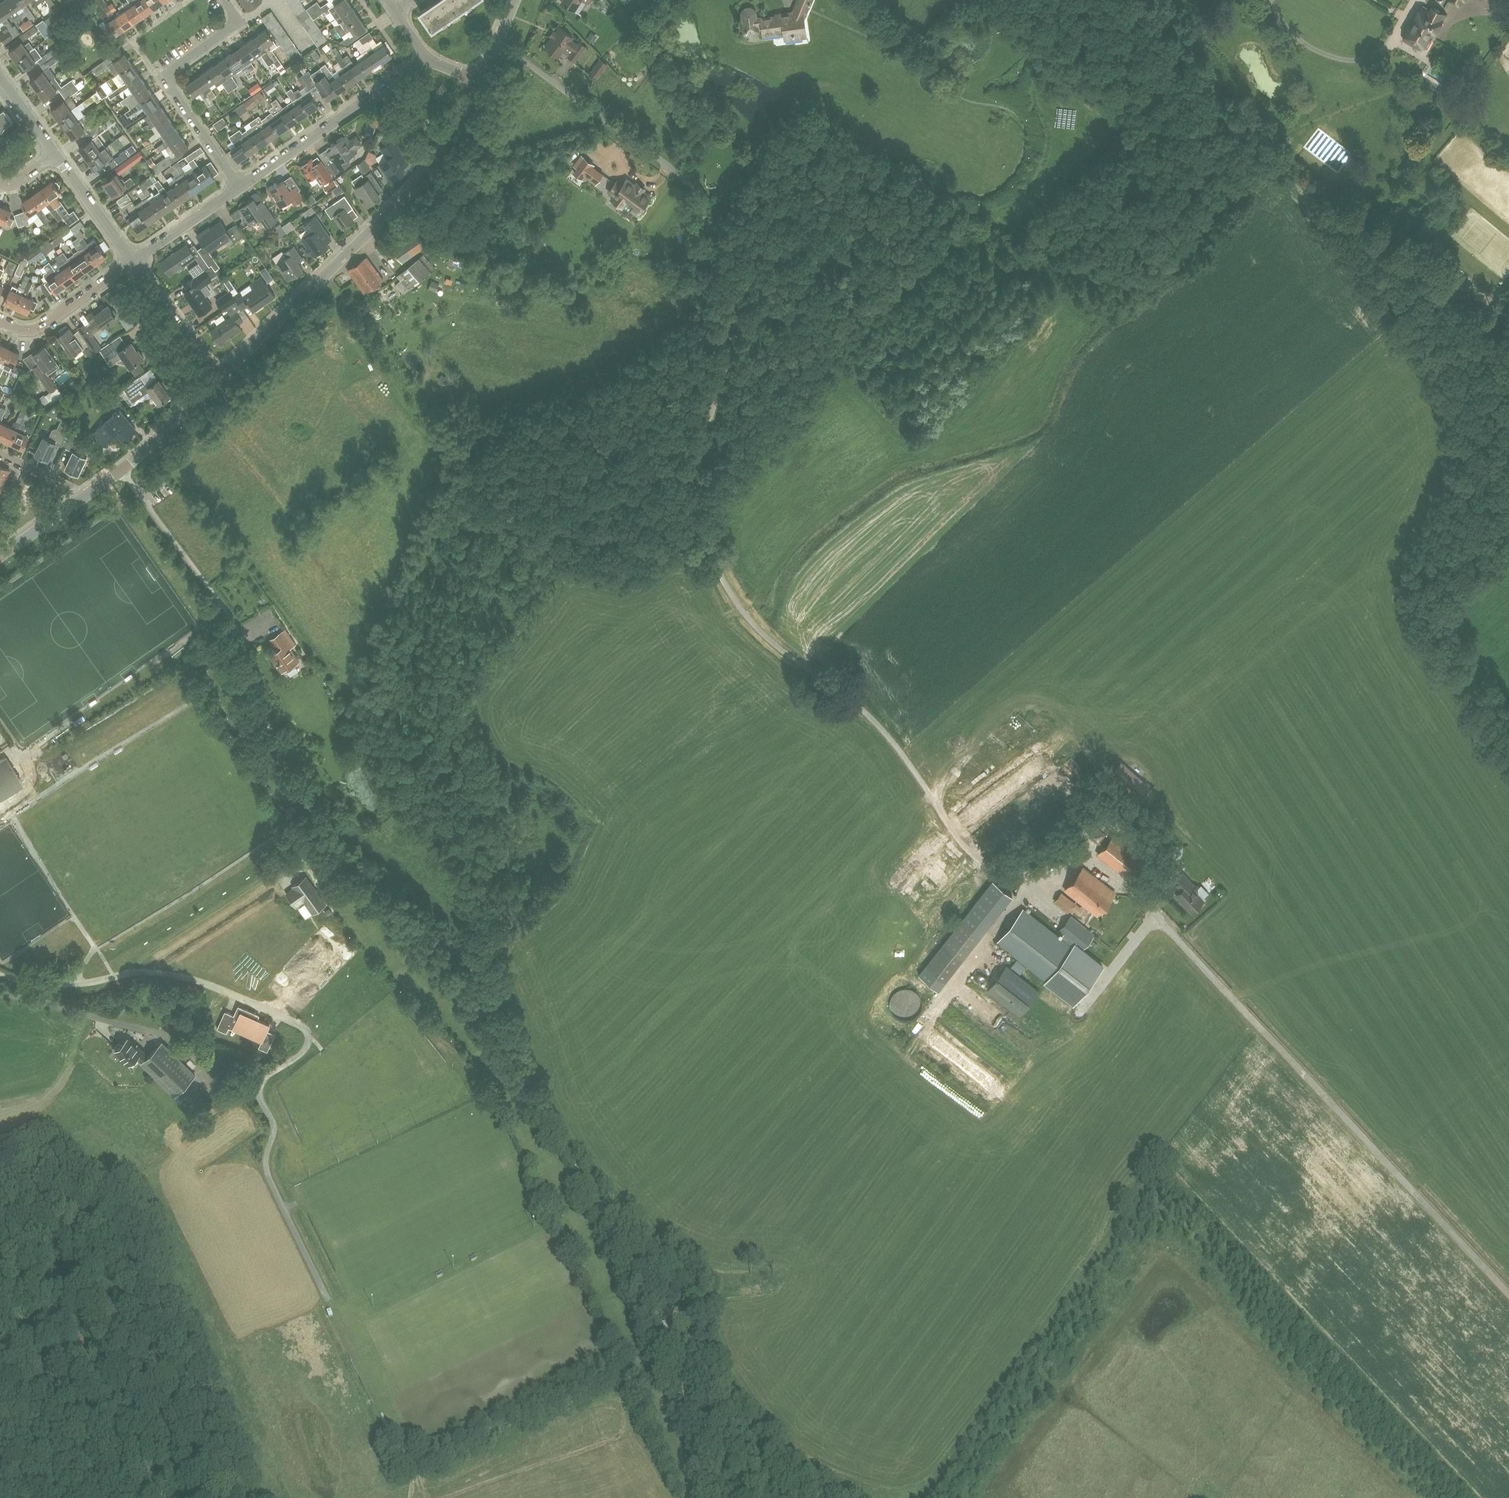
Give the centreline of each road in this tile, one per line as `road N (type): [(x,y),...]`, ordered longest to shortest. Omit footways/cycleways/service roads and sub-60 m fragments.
road 1 (track): [(976,847),(874,719),(767,637),(724,577),(707,484),(742,343),(741,294),(699,197),(682,178)]
road 2 (unclassified): [(328,1299),(265,1165),(274,1124),(259,1092),(268,1076),(304,1052),(301,1027),(170,974),(64,983),(0,975)]
road 3 (unclassified): [(220,380),(424,178),(481,82)]
road 4 (residential): [(240,188),(169,84),(170,72),(236,22),(225,0)]
road 5 (unclassified): [(682,178),(497,44)]
road 6 (residential): [(240,188),(426,60)]
road 7 (unclassified): [(82,498),(220,380)]
road 8 (residential): [(133,261),(43,326),(20,330),(0,321)]
road 9 (residential): [(220,380),(133,261)]
road 10 (residential): [(133,261),(54,154)]
road 11 (residential): [(133,261),(240,188)]

